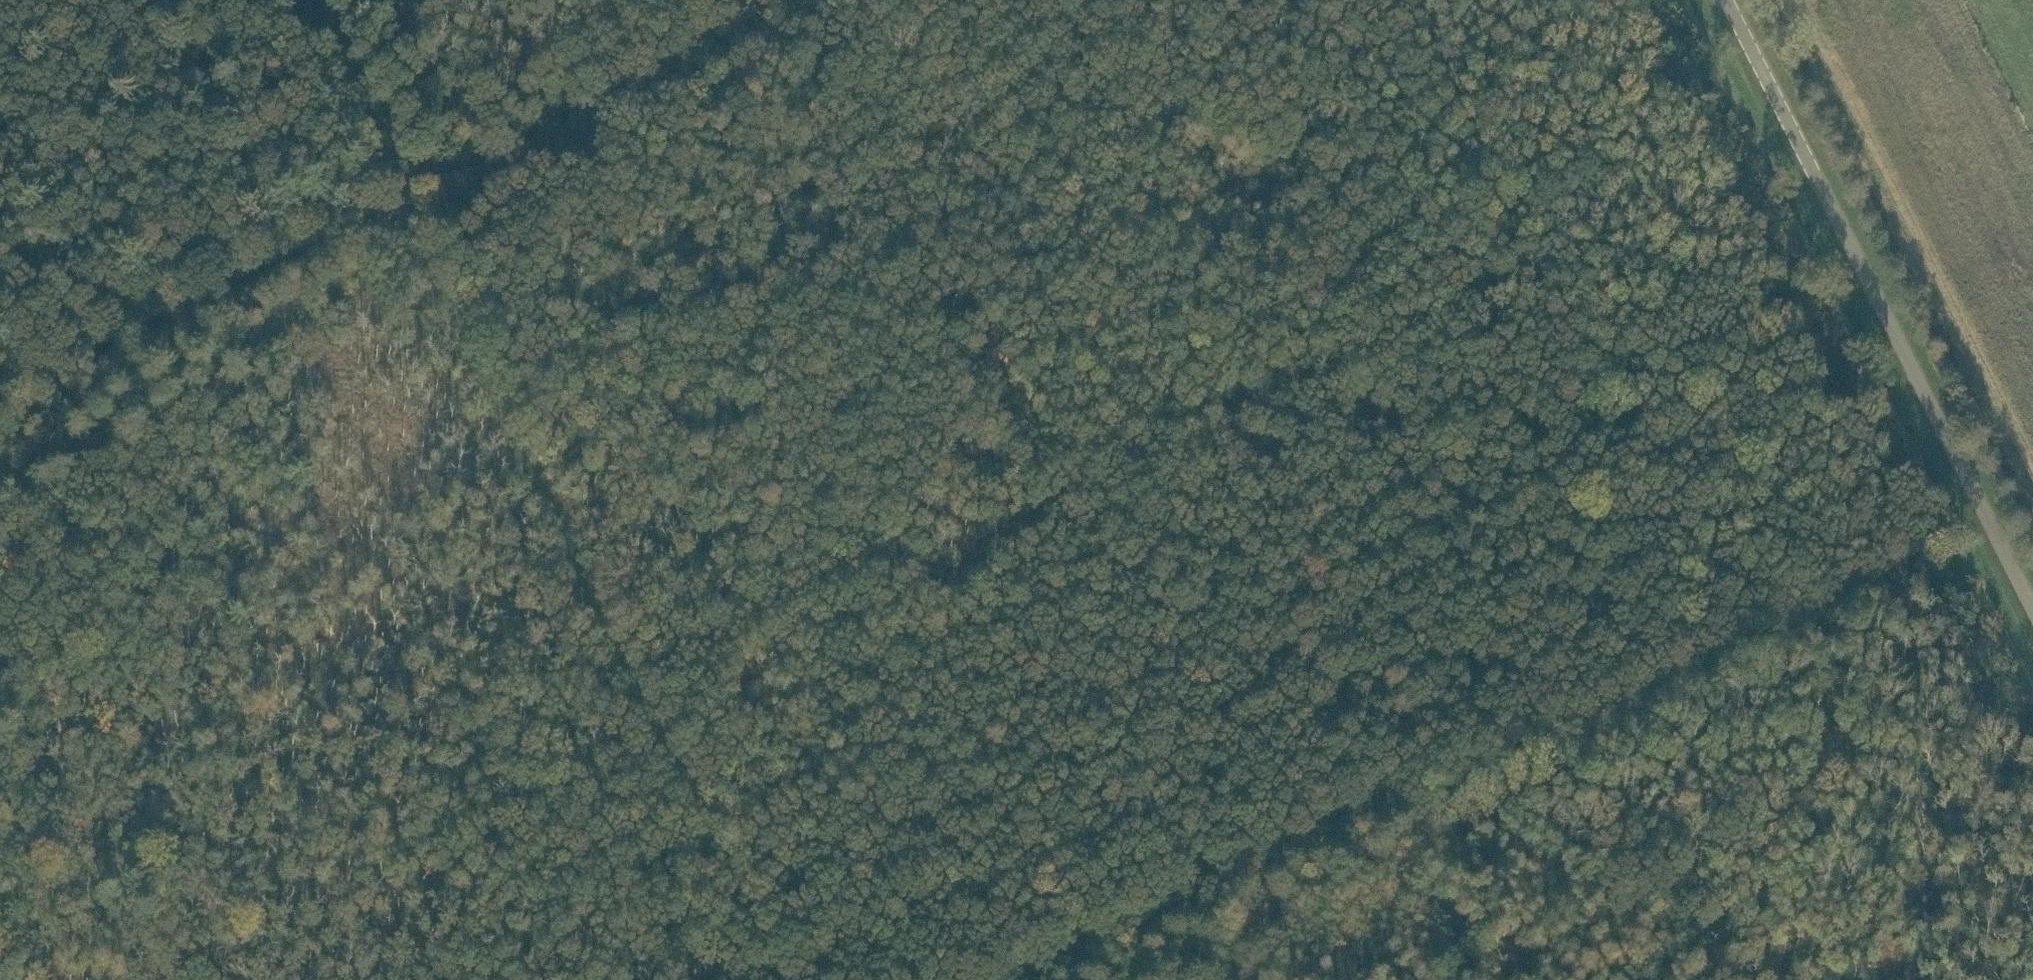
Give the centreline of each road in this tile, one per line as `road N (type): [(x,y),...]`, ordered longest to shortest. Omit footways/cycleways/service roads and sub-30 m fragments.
road 1 (tertiary): [(2032,610),(1725,0)]

